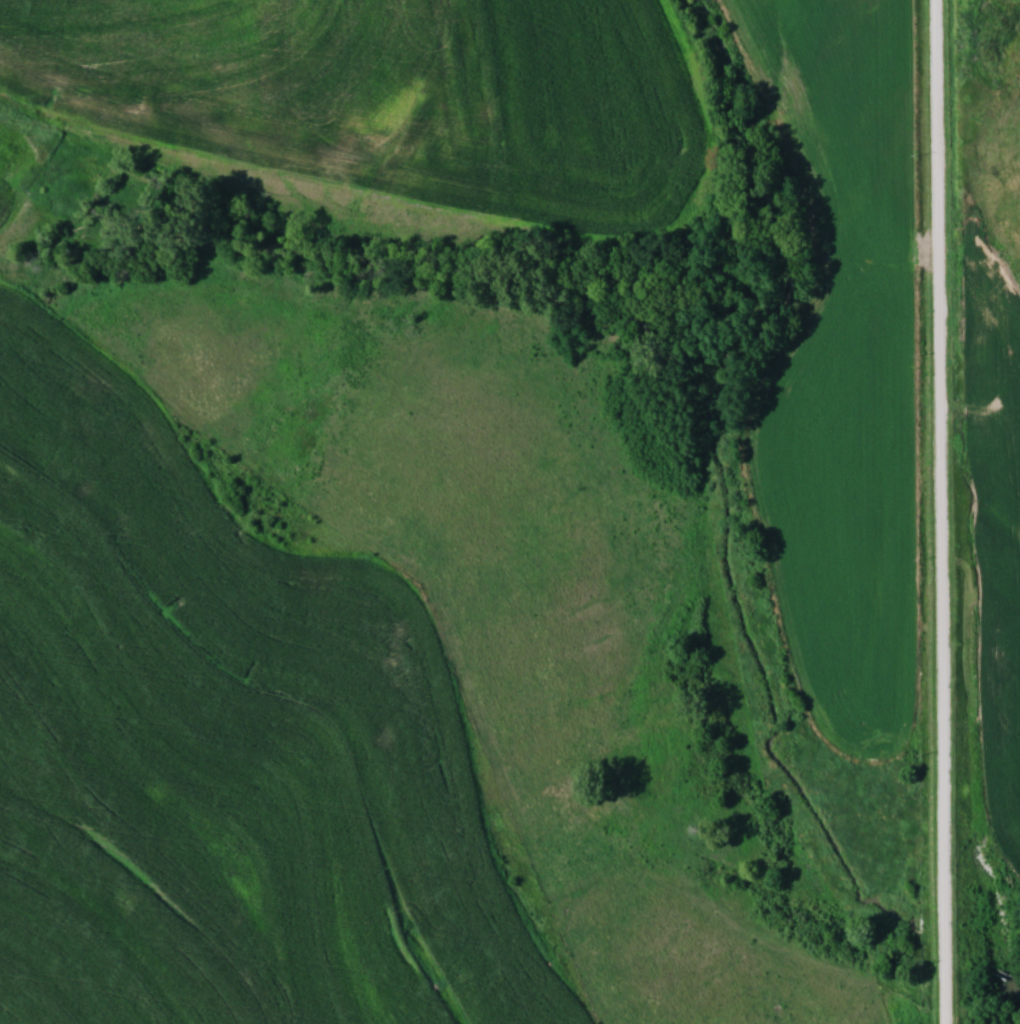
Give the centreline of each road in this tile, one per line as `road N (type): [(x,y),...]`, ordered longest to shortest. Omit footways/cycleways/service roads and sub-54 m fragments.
road 1 (residential): [(951,1023),(941,0)]

